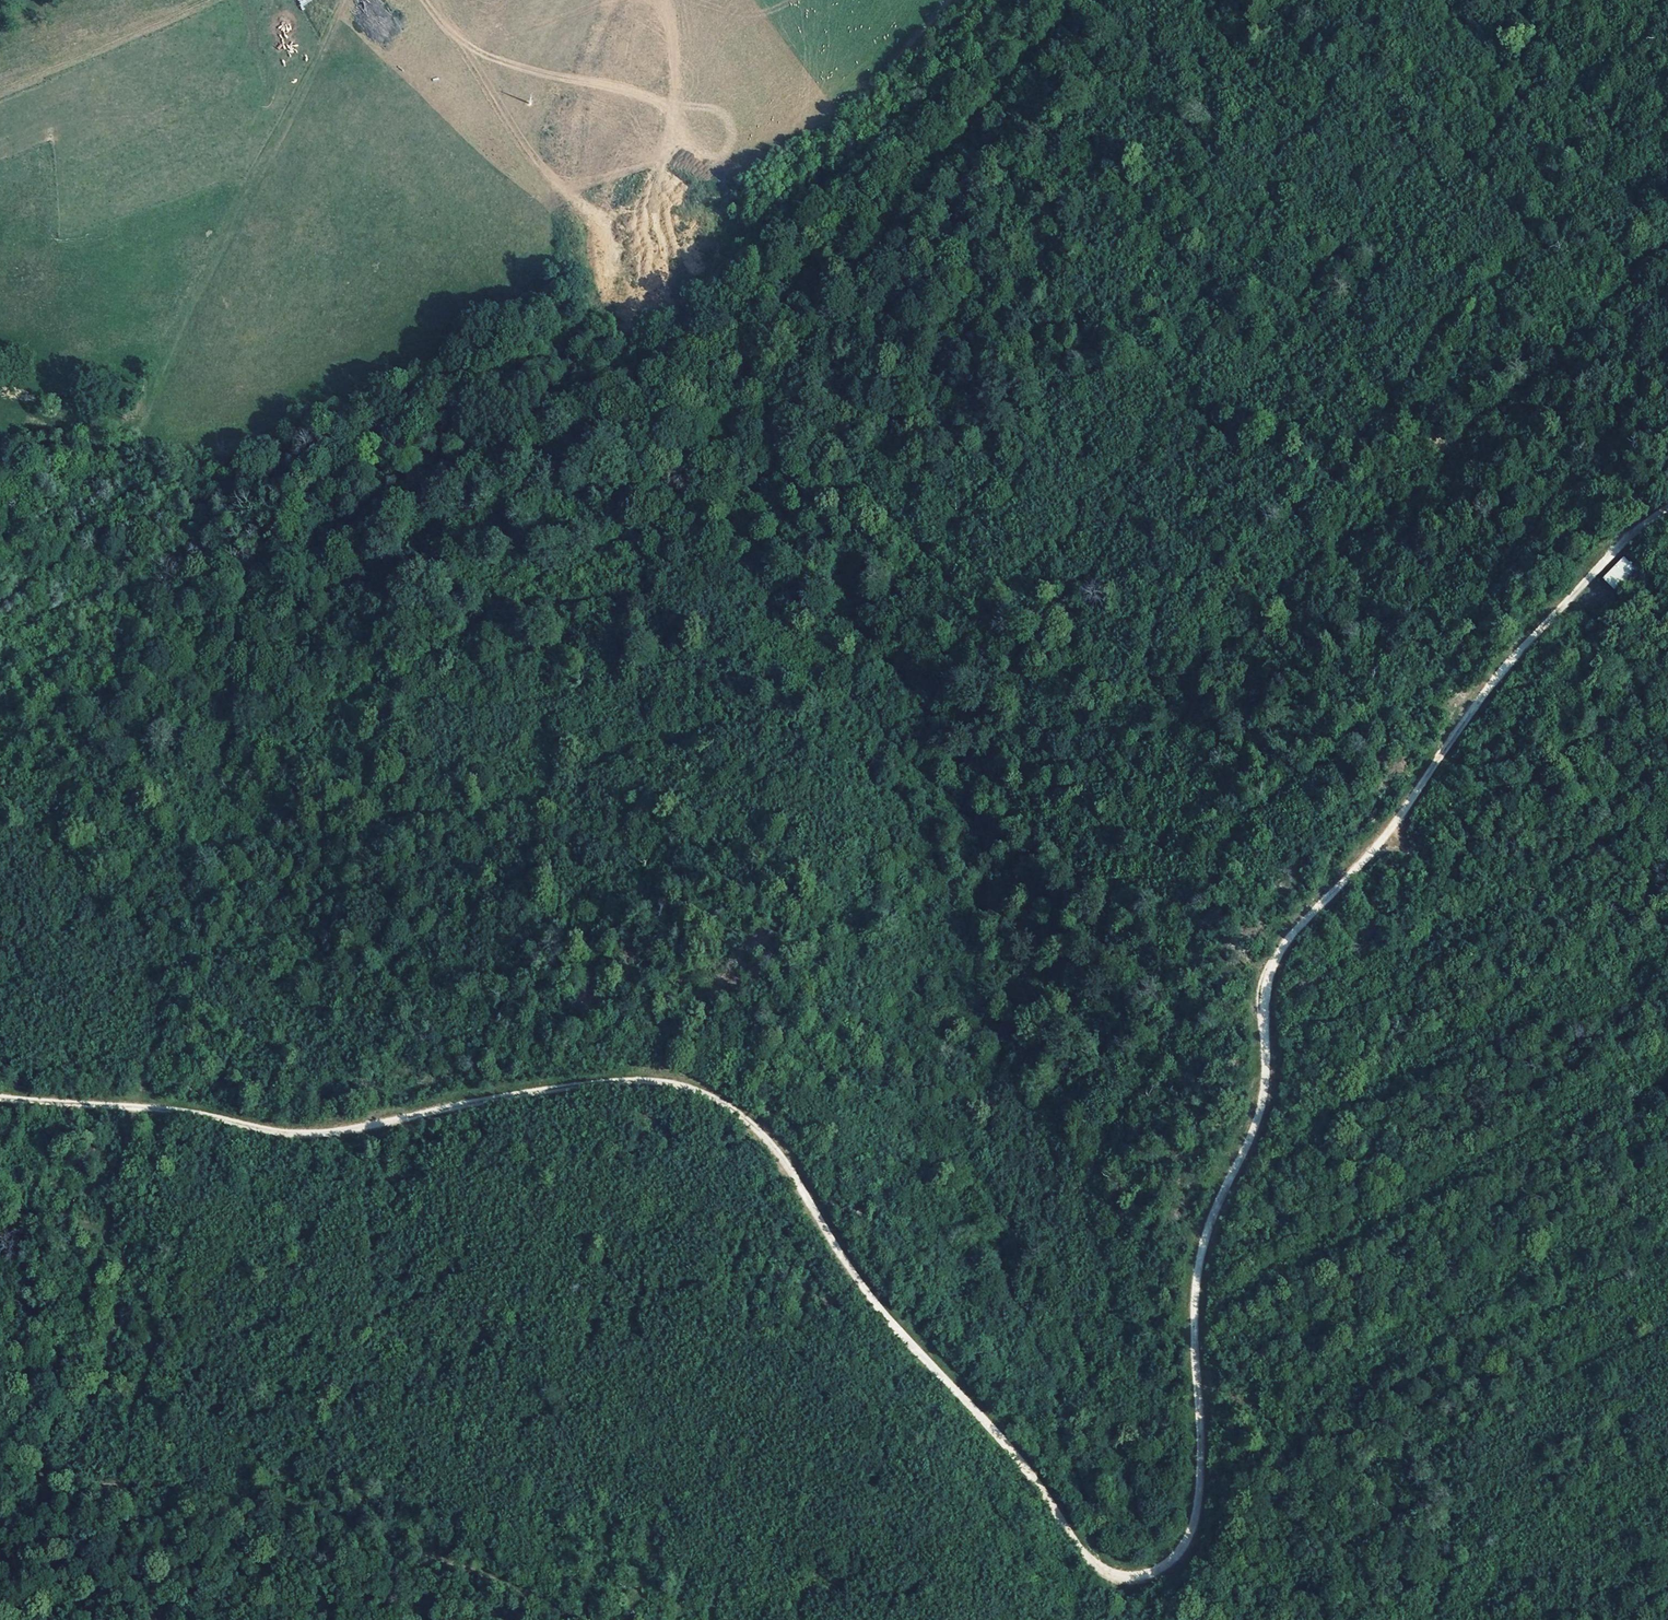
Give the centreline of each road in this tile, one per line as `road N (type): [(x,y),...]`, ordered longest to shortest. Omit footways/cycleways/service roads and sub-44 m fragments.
road 1 (track): [(1667,507),(1604,561),(1495,678),(1408,805),(1270,970),(1259,1119),(1219,1197),(1197,1278),(1196,1514),(1176,1555),(1154,1569),(1120,1578),(1085,1553),(1025,1468),(862,1285),(769,1142),(694,1089),(607,1082),(328,1134),(180,1110),(0,1098)]
road 2 (track): [(157,395),(304,111),(345,0)]

